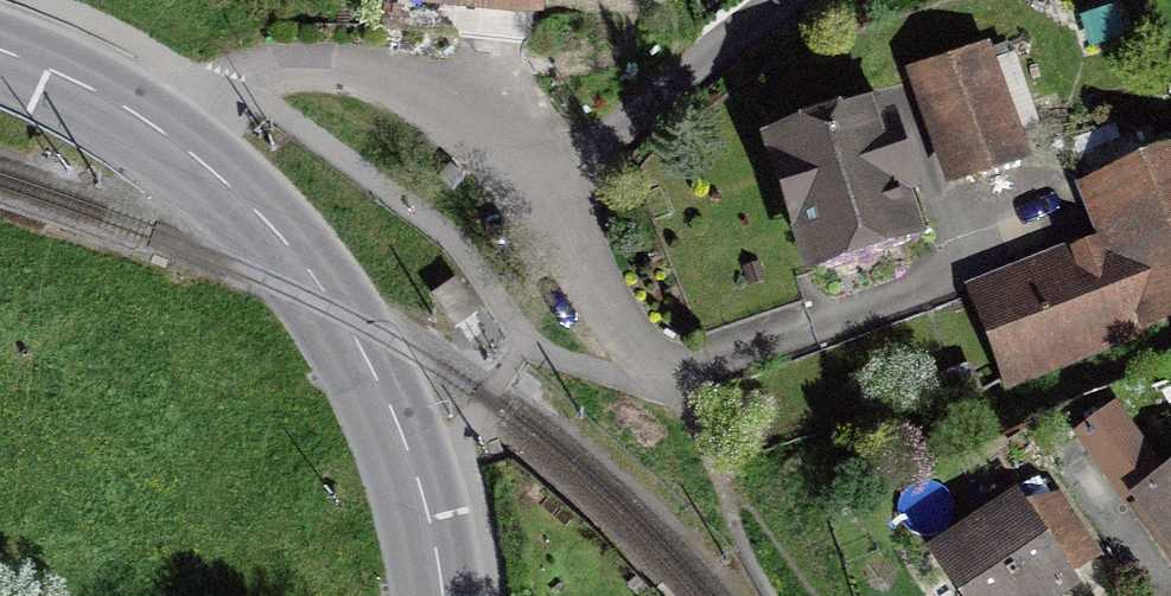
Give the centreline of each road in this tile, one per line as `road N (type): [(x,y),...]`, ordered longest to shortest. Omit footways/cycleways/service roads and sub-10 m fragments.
road 1 (residential): [(165,133),(261,75),(348,70),(427,99),(544,177),(793,0)]
road 2 (secondary): [(165,133),(266,220),(336,309),(412,461),(443,595)]
road 3 (secondary): [(0,49),(165,133)]

